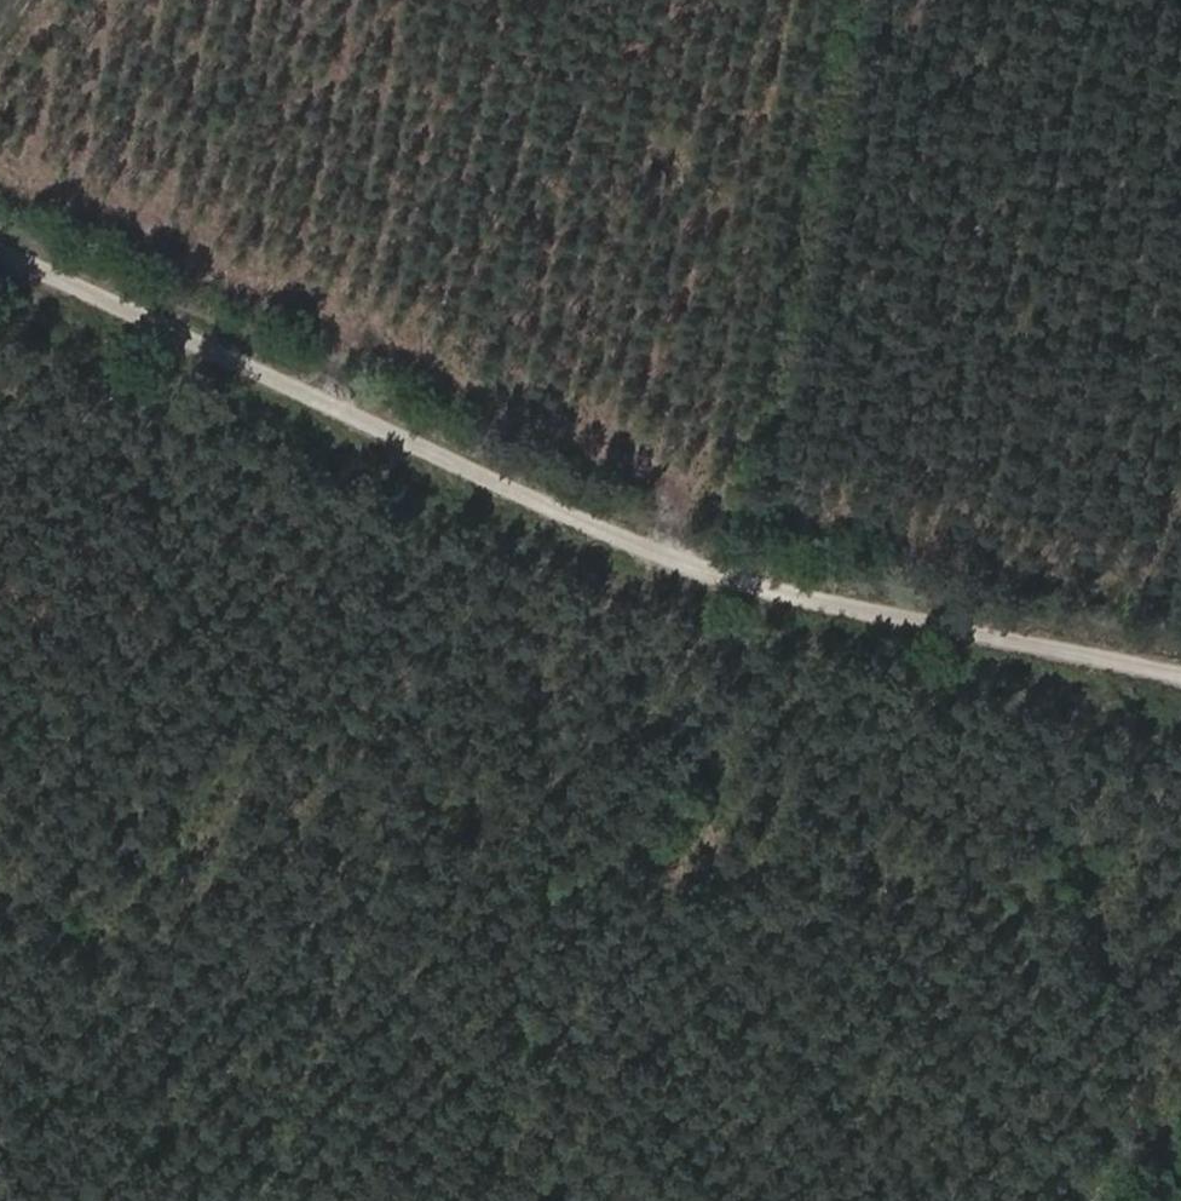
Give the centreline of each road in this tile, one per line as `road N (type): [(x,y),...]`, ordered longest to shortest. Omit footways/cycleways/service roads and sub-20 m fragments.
road 1 (track): [(0,252),(689,566),(823,605),(1180,675)]

